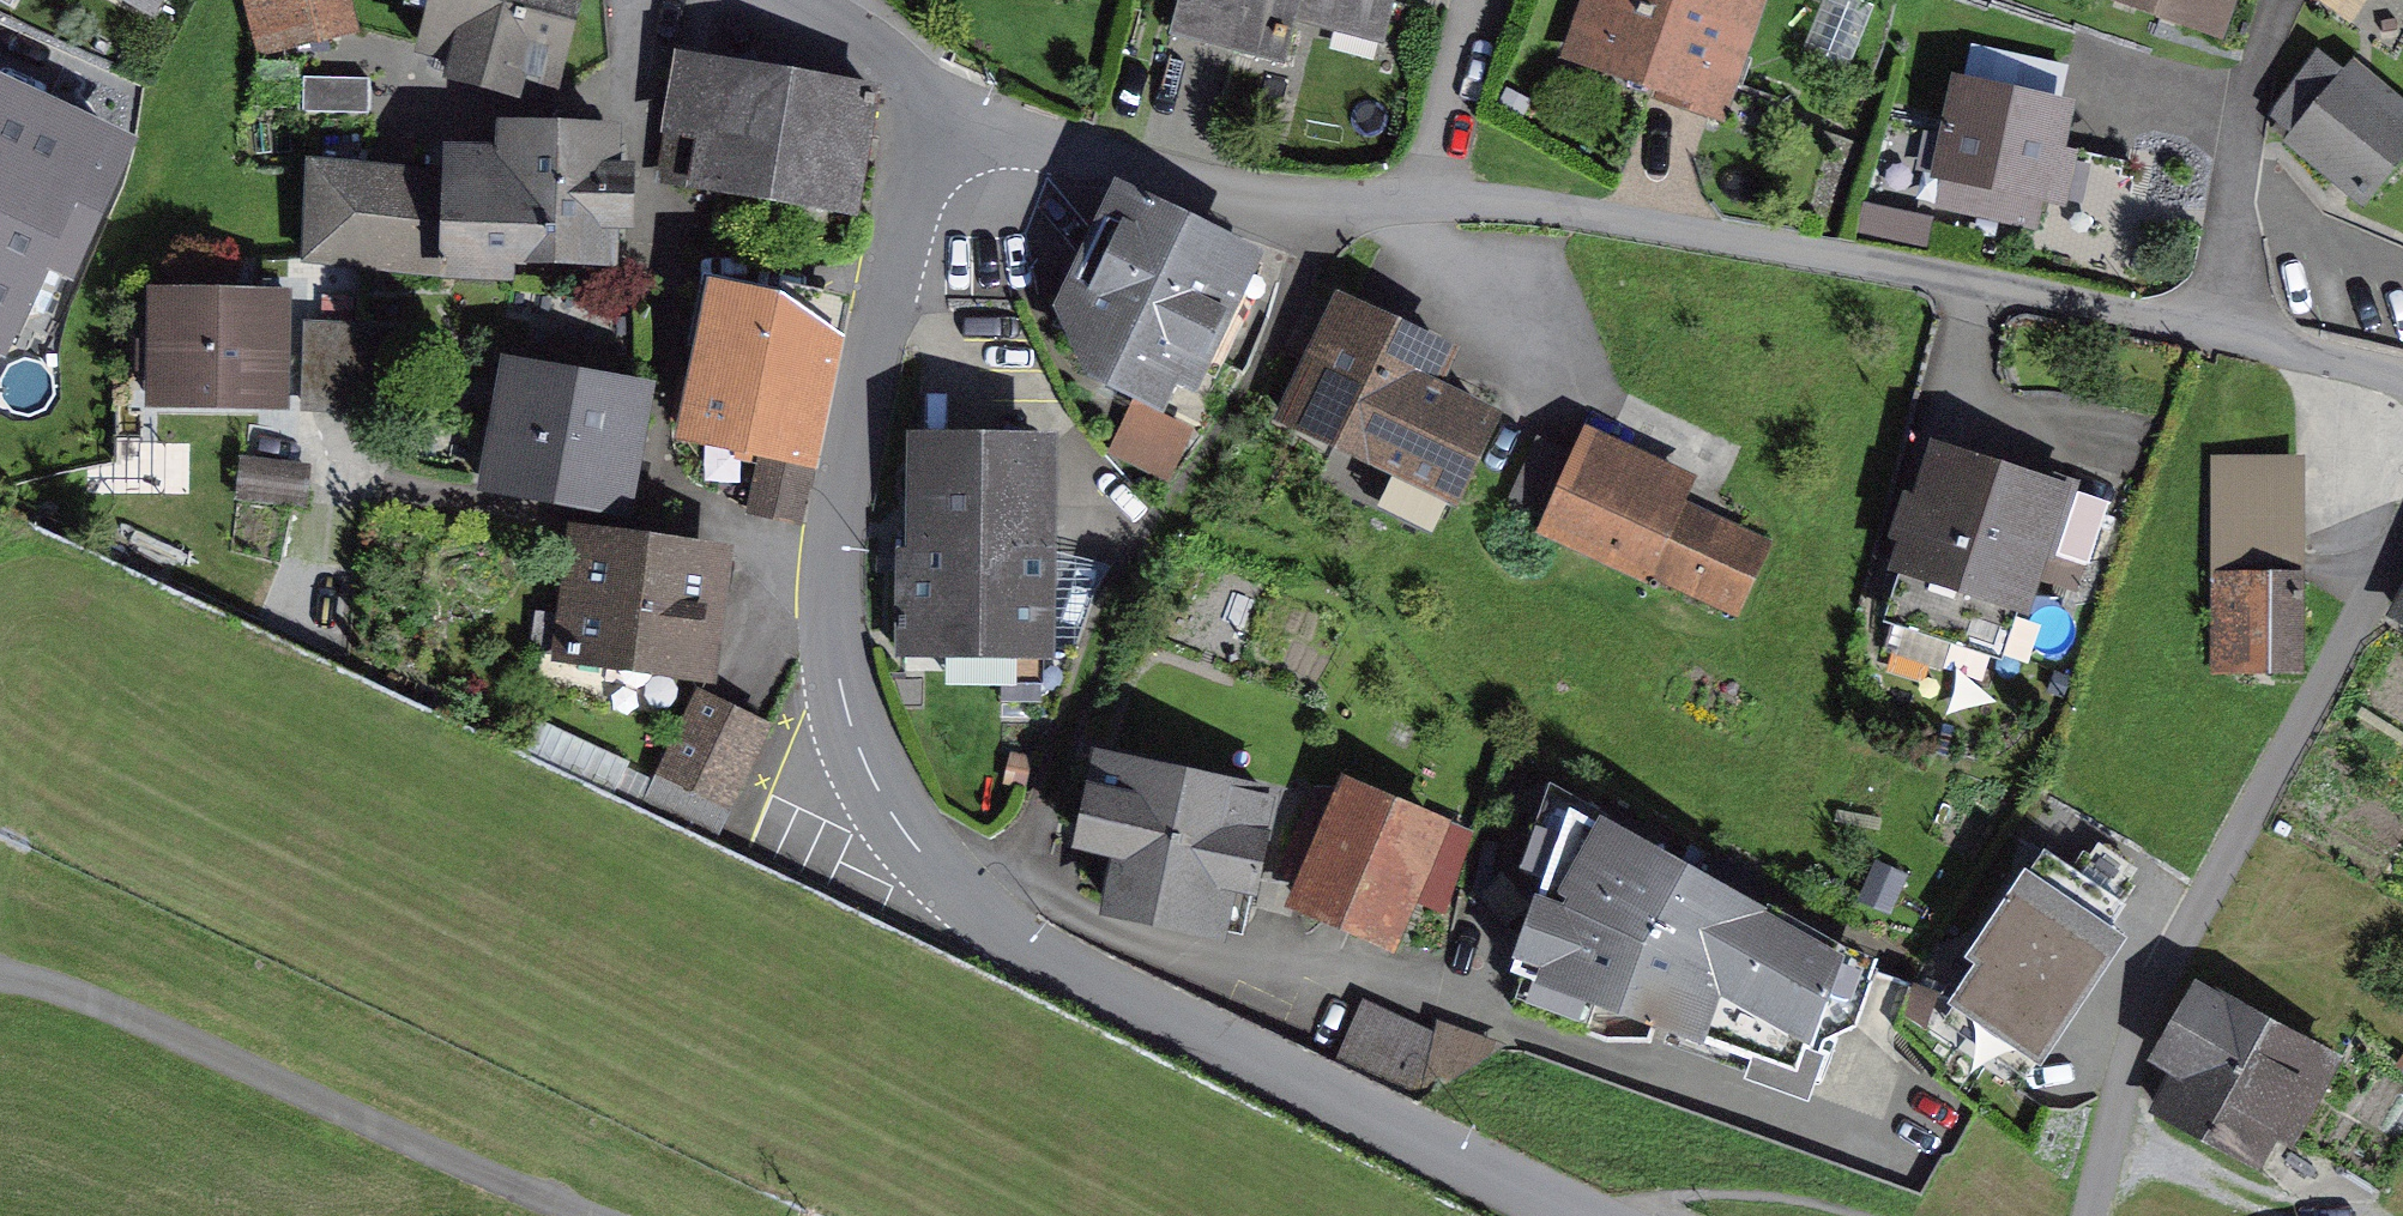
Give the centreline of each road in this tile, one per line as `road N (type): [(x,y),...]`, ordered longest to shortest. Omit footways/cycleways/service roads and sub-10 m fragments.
road 1 (motorway): [(1330,1215),(0,594)]
road 2 (motorway): [(0,720),(1048,1215)]
road 3 (residential): [(1328,222),(1423,198),(1809,247),(2219,332),(2402,380)]
road 4 (residential): [(948,122),(910,182),(837,529),(837,665),(873,776),(941,883),(1010,940)]
road 5 (residential): [(1328,222),(1275,344),(1185,498),(1110,664),(1010,940)]
road 6 (residential): [(1010,940),(1592,1215)]
road 7 (residential): [(948,122),(1018,133),(1328,222)]
road 8 (residential): [(795,0),(841,22),(948,122)]

